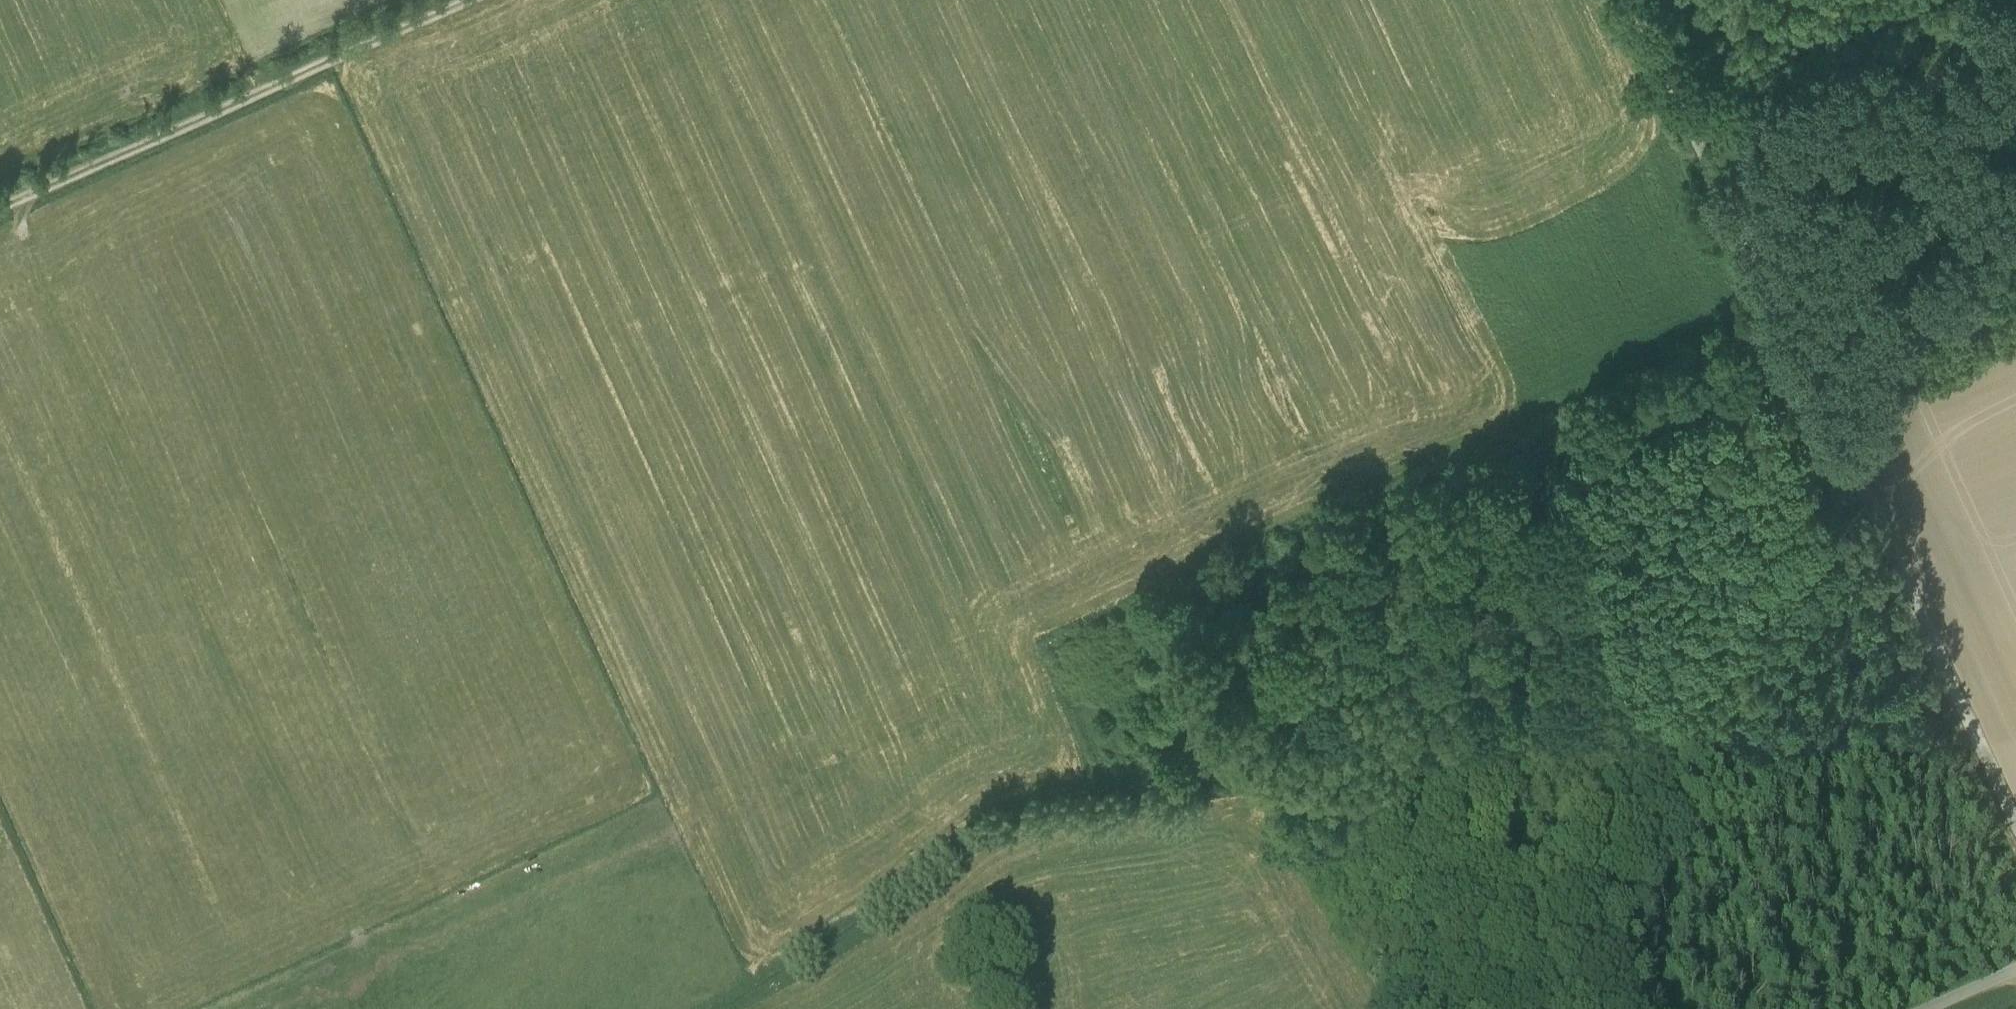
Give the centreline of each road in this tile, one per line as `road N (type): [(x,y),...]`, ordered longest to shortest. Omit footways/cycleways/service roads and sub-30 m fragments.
road 1 (unclassified): [(2015,831),(1634,0)]
road 2 (track): [(473,0),(0,214)]

